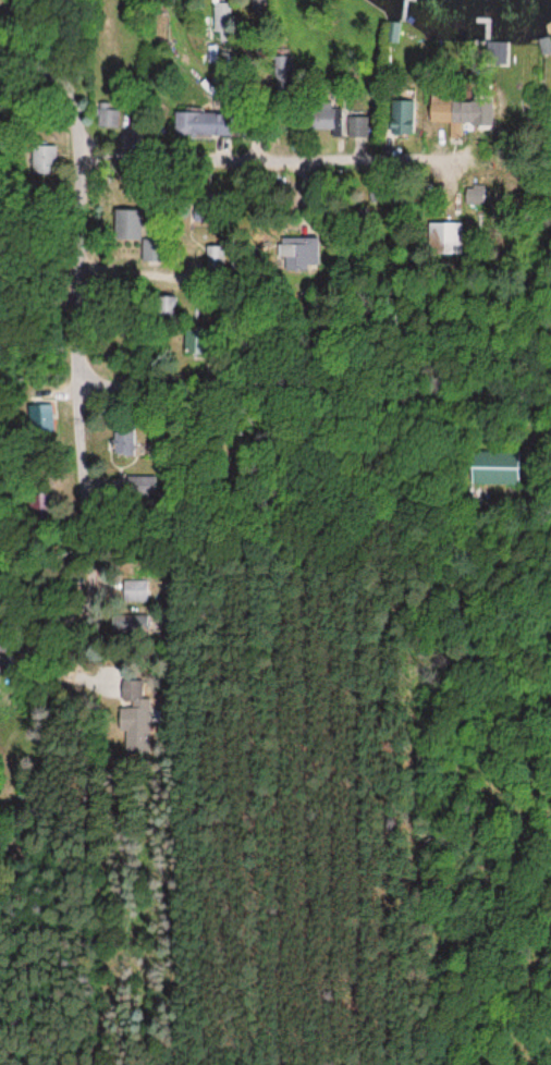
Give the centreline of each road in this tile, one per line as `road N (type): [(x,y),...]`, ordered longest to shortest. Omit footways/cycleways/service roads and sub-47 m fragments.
road 1 (residential): [(550,392),(113,382)]
road 2 (residential): [(0,58),(66,69),(113,382)]
road 3 (residential): [(82,157),(333,152)]

